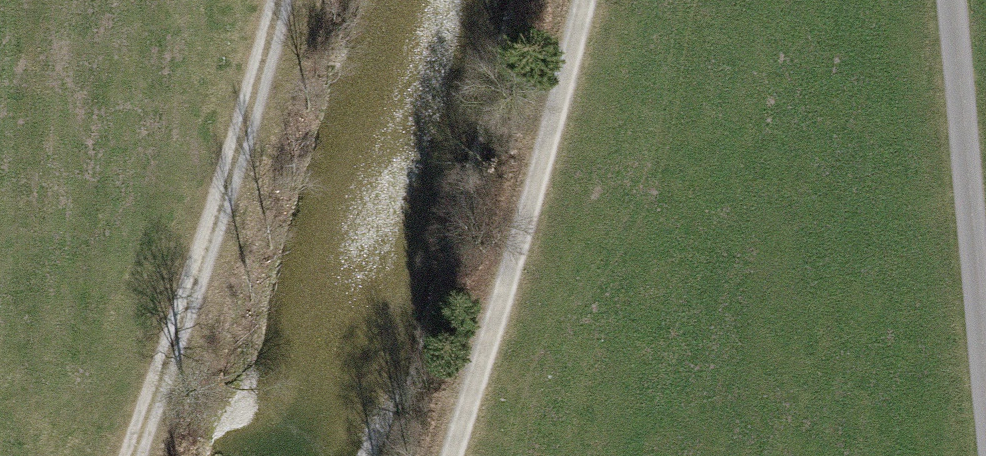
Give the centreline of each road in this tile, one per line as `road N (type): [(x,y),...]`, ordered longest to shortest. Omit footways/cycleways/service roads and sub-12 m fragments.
road 1 (track): [(140,455),(262,95),(284,0)]
road 2 (track): [(584,0),(458,455)]
road 3 (track): [(952,0),(985,357)]

